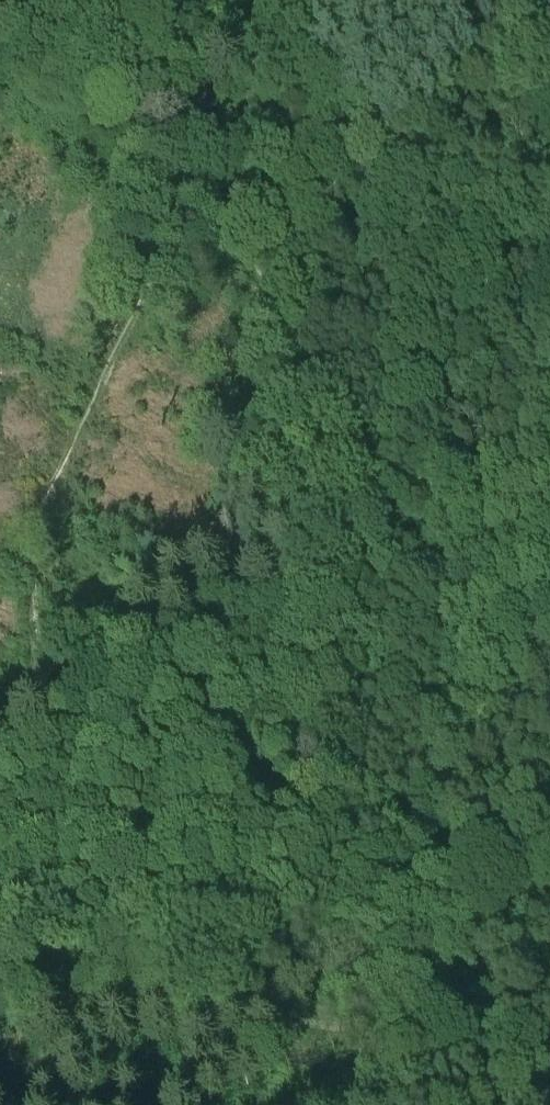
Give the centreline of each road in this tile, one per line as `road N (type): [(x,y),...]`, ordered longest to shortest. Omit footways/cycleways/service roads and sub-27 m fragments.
road 1 (track): [(188,172),(136,314),(39,514),(31,547),(39,646),(0,718)]
road 2 (track): [(275,0),(188,172)]

